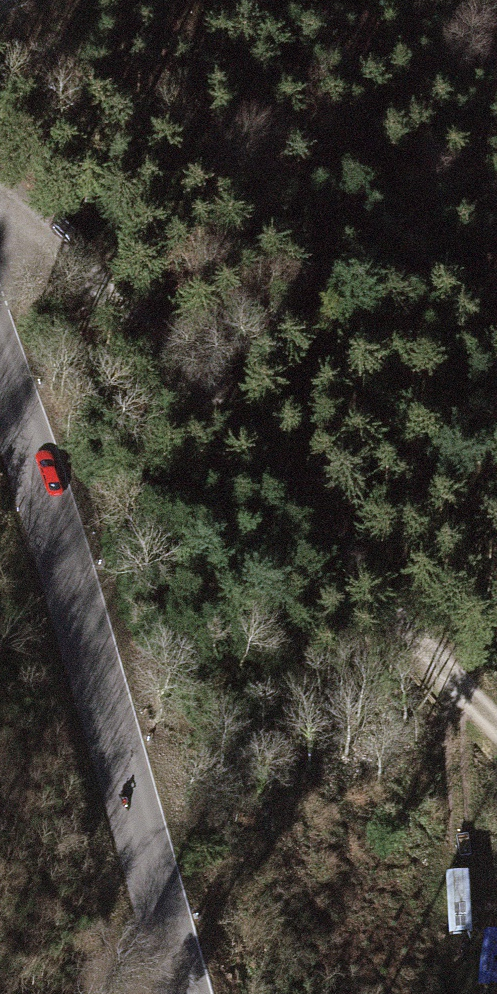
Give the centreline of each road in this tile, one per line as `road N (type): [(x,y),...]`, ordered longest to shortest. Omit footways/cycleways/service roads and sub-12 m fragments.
road 1 (track): [(496,719),(169,351),(54,247),(0,213)]
road 2 (tertiary): [(0,370),(76,595),(188,993)]

